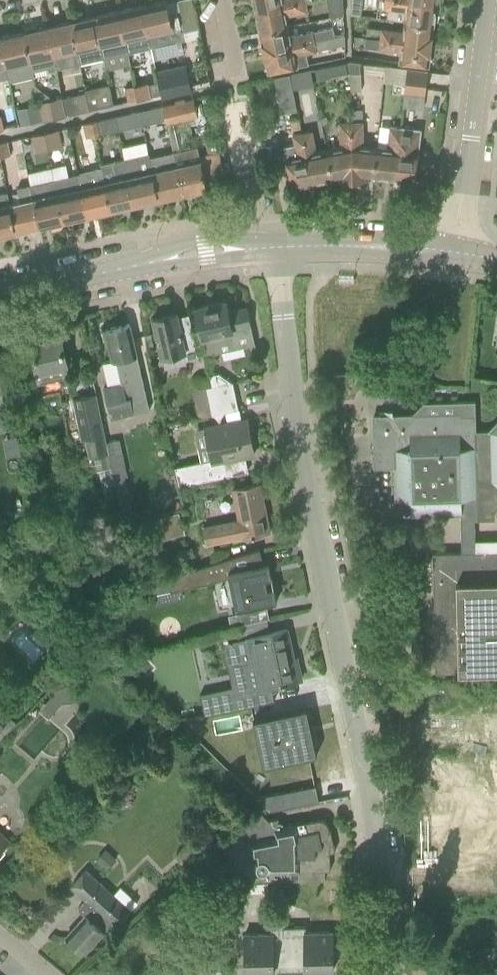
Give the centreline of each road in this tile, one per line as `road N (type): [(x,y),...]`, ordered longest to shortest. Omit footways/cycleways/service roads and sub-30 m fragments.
road 1 (tertiary): [(354,718),(299,459),(273,249)]
road 2 (tertiary): [(0,299),(273,249)]
road 3 (tertiary): [(384,974),(380,856),(354,718)]
road 4 (tertiary): [(455,255),(488,0)]
road 5 (tertiary): [(455,255),(368,245),(273,249)]
road 6 (residential): [(354,718),(496,714)]

